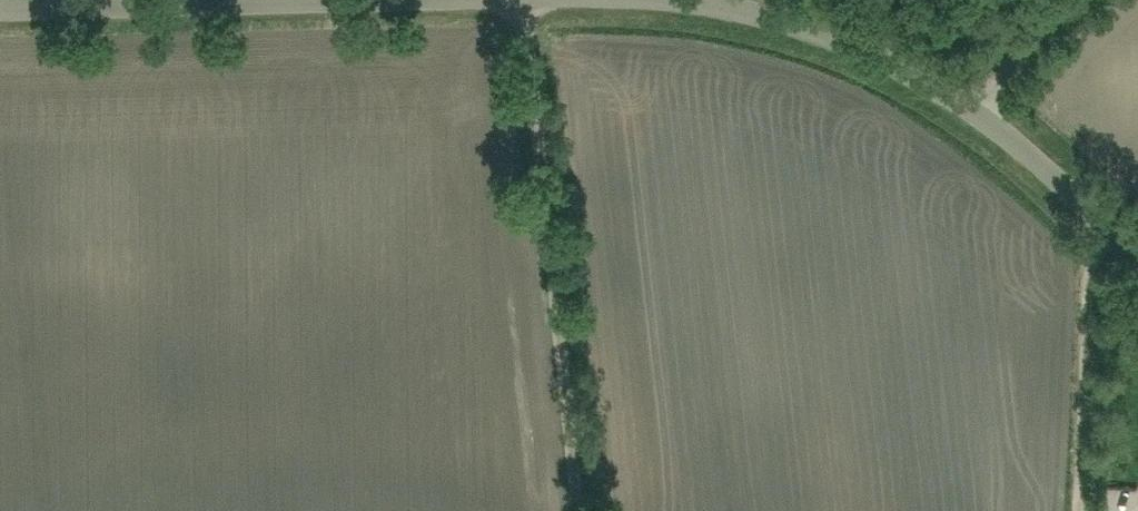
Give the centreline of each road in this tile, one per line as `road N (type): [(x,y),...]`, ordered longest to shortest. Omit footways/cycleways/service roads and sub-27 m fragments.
road 1 (unclassified): [(579,510),(523,0)]
road 2 (tertiary): [(548,0),(768,20),(871,48),(977,114)]
road 3 (tertiary): [(0,11),(436,0)]
road 4 (tertiary): [(1137,242),(1094,197),(977,114)]

